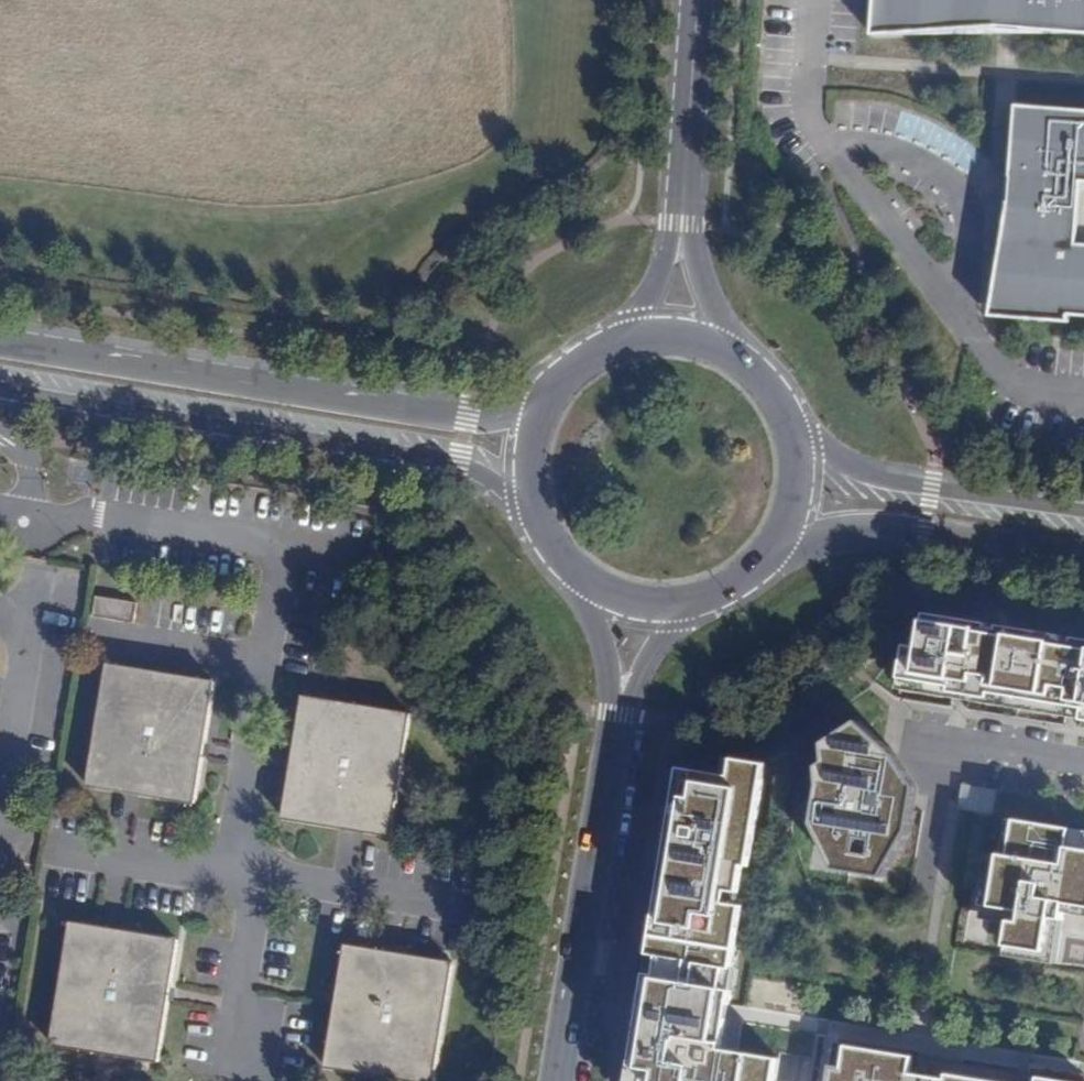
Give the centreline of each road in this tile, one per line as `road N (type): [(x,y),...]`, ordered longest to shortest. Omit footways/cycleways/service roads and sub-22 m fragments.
road 1 (secondary): [(548,403),(470,417),(0,342)]
road 2 (secondary): [(0,389),(461,466),(533,509)]
road 3 (tertiary): [(619,714),(556,1080)]
road 4 (secondary): [(776,543),(889,528),(1083,556)]
road 5 (secondary): [(1083,514),(890,482),(791,437)]
road 6 (tertiary): [(683,223),(698,0)]
road 7 (tertiary): [(727,356),(683,223)]
road 8 (tertiary): [(586,583),(619,714)]
road 9 (tertiary): [(683,223),(671,265),(627,344)]
road 10 (tertiary): [(619,714),(680,605)]

